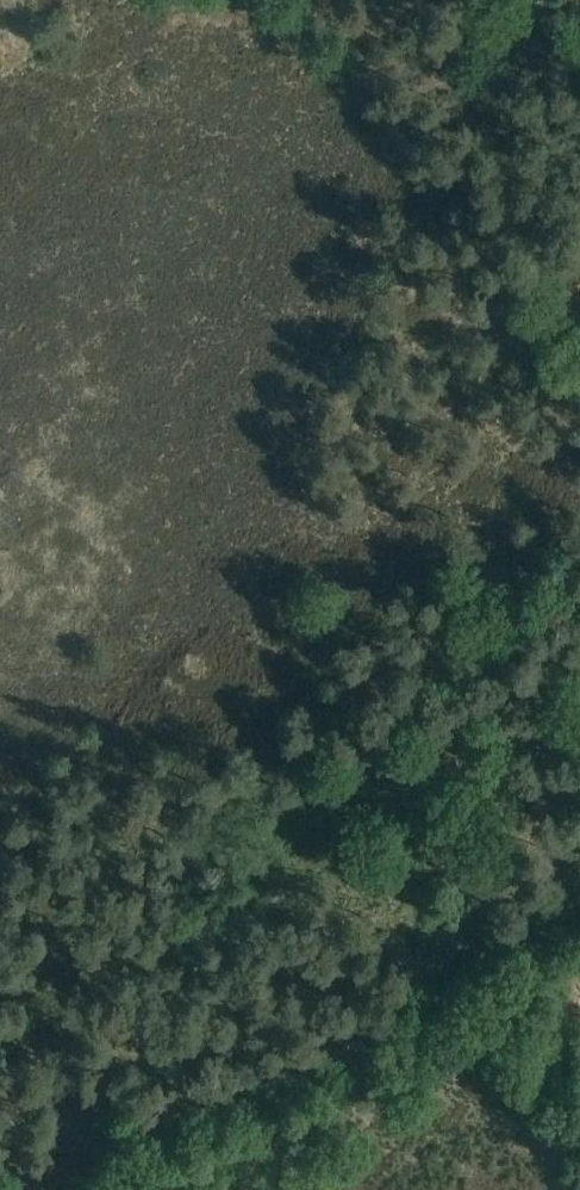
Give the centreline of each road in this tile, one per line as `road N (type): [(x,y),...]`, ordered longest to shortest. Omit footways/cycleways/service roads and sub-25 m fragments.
road 1 (track): [(47,1189),(438,981),(579,917)]

